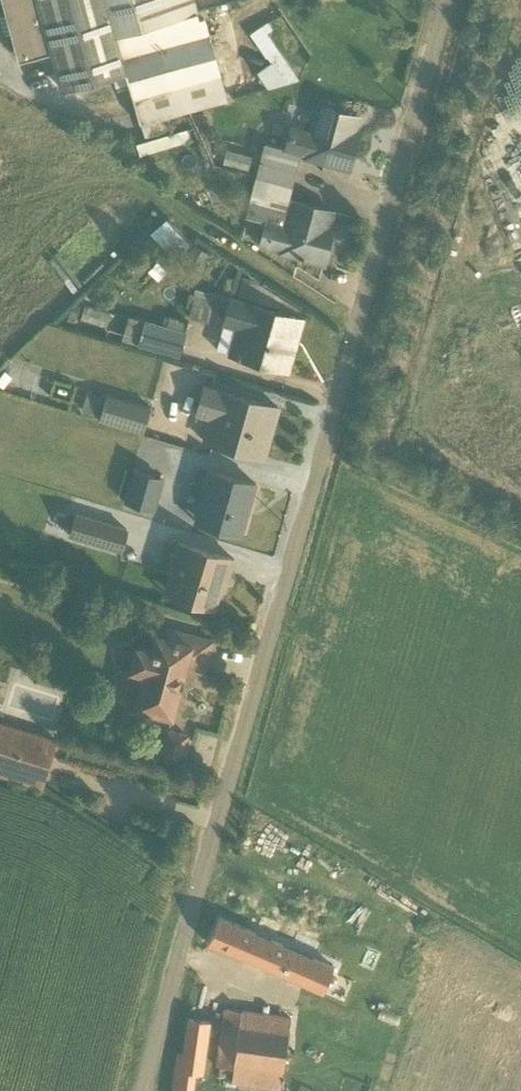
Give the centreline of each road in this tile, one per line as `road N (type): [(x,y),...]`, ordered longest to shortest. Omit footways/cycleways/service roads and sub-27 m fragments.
road 1 (residential): [(445,0),(144,1090)]
road 2 (track): [(356,326),(201,228)]

